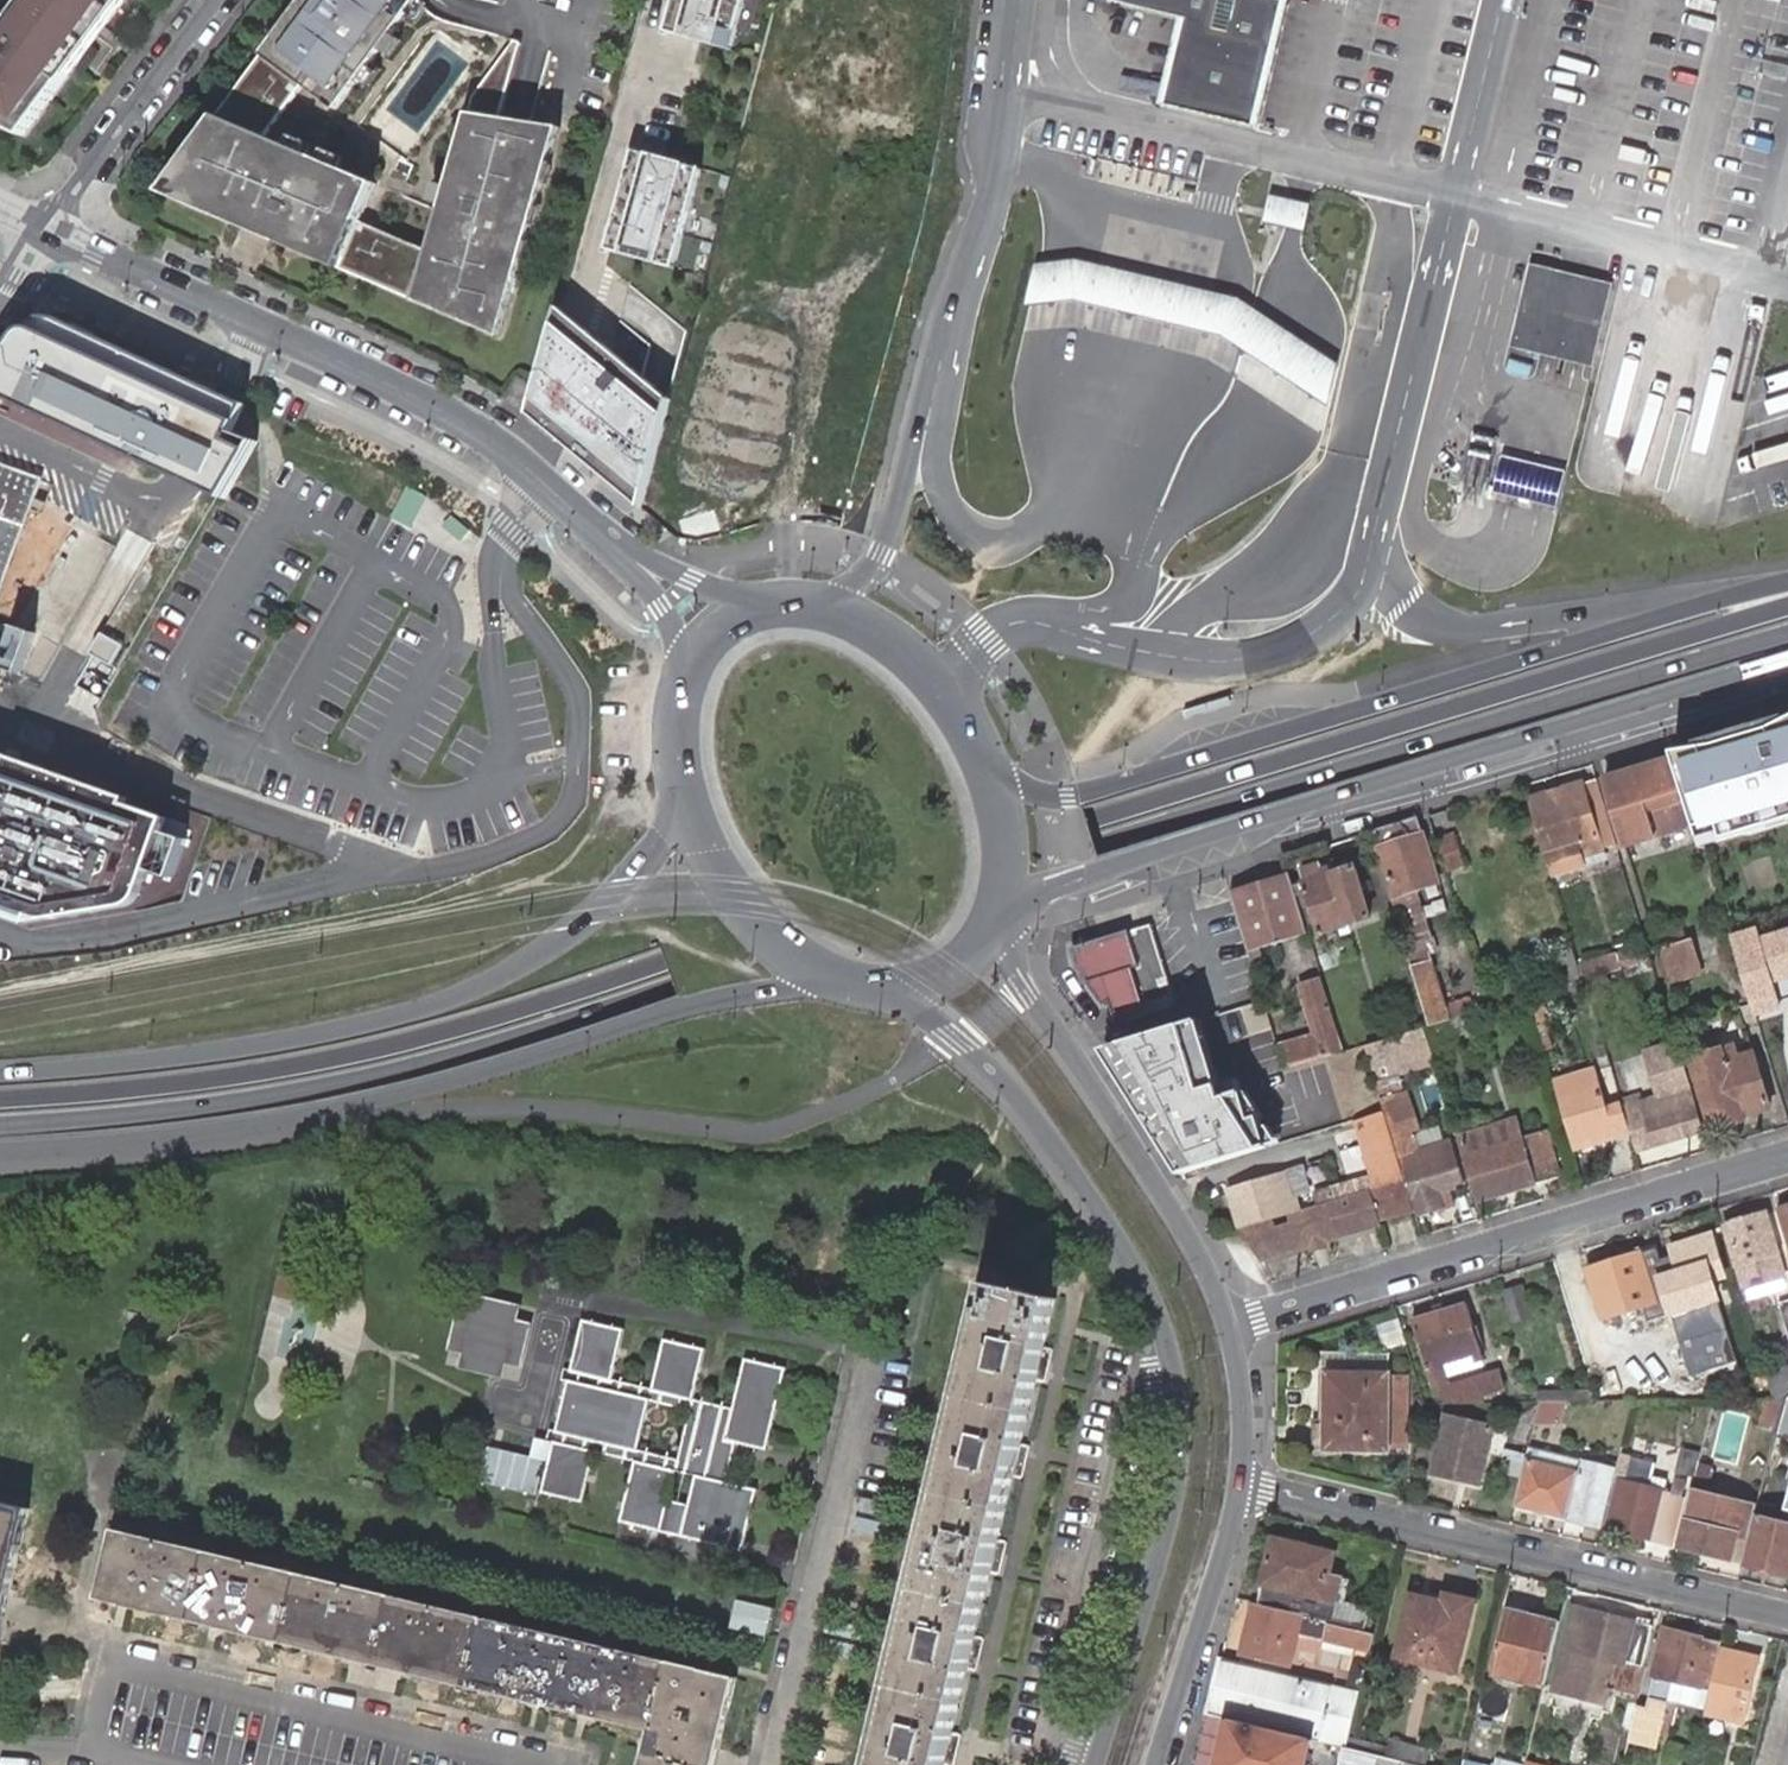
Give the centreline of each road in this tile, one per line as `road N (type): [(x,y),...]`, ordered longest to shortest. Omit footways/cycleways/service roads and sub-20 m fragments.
road 1 (primary): [(1787,608),(1089,818),(421,1034),(286,1064),(0,1097)]
road 2 (primary): [(0,1122),(294,1090),(427,1060),(1098,844),(1787,636)]
road 3 (unclassified): [(964,717),(973,654),(1012,624),(1220,662),(1292,646),(1356,596),(1502,0)]
road 4 (tertiary): [(871,988),(921,1012),(1007,1085),(1079,1175),(1160,1312),(1184,1430),(1175,1502),(1095,1764)]
road 5 (primary): [(0,1147),(300,1114),(436,1084),(684,1008),(851,984)]
road 6 (primary): [(1787,583),(1068,797),(1048,797),(990,769)]
road 7 (primary): [(1002,920),(1054,886),(1787,658)]
road 8 (primary): [(685,802),(667,834),(589,915),(467,990),(281,1042),(0,1073)]
road 9 (unclassified): [(1021,0),(994,193),(880,554),(849,590),(811,603)]
road 10 (tertiary): [(45,230),(438,409),(515,459),(601,535)]
road 11 (residential): [(1232,1329),(1787,1154)]
road 12 (residential): [(573,1764),(109,1651),(85,1750)]
road 13 (residential): [(1787,1616),(1242,1483)]
road 14 (tertiary): [(1232,1329),(1218,1287),(1132,1141),(1025,987),(1002,920)]
road 15 (tertiary): [(1157,1764),(1242,1483)]
road 16 (residential): [(45,230),(215,0)]
road 17 (primary): [(685,802),(730,886),(770,936),(851,984)]
road 18 (tertiary): [(791,601),(706,586),(601,535)]
road 19 (primary): [(964,717),(884,633),(811,603)]
road 20 (tertiary): [(601,535),(667,622),(681,692)]
road 21 (primary): [(871,988),(906,987),(955,971),(1002,920)]
road 22 (tertiary): [(1242,1483),(1241,1367),(1232,1329)]
road 23 (primary): [(791,601),(727,619),(694,655),(681,692)]
road 24 (primary): [(1002,920),(1009,861),(990,769)]

